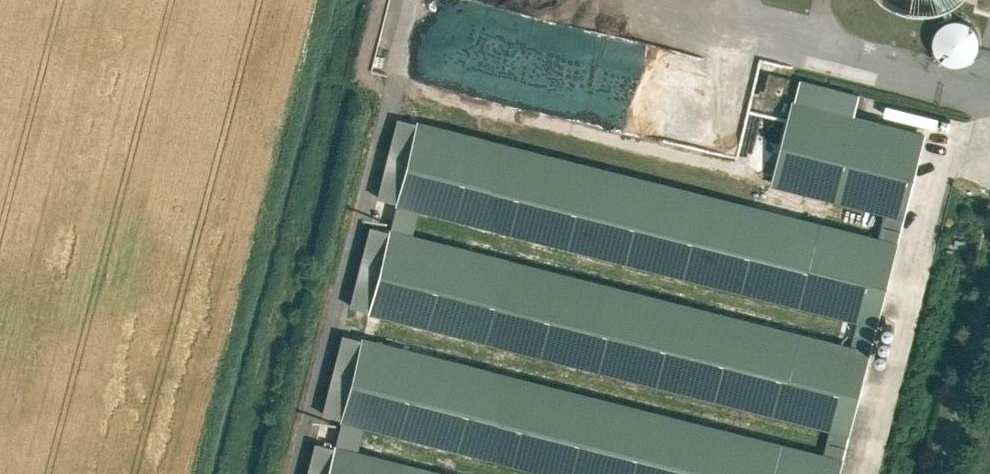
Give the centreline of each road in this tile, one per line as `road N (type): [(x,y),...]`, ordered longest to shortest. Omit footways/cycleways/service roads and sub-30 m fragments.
road 1 (unclassified): [(943,473),(989,289)]

